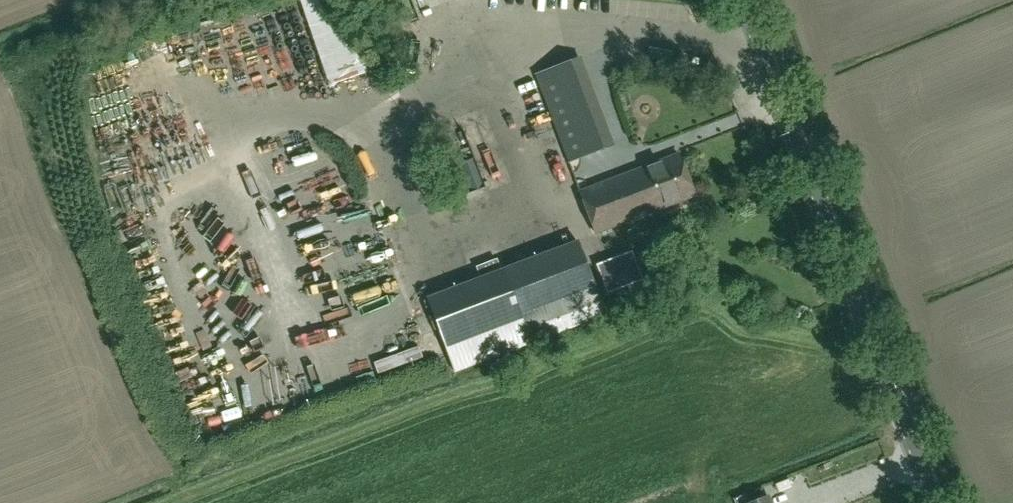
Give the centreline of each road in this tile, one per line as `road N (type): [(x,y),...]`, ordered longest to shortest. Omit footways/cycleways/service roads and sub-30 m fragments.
road 1 (unclassified): [(936,502),(742,0)]

